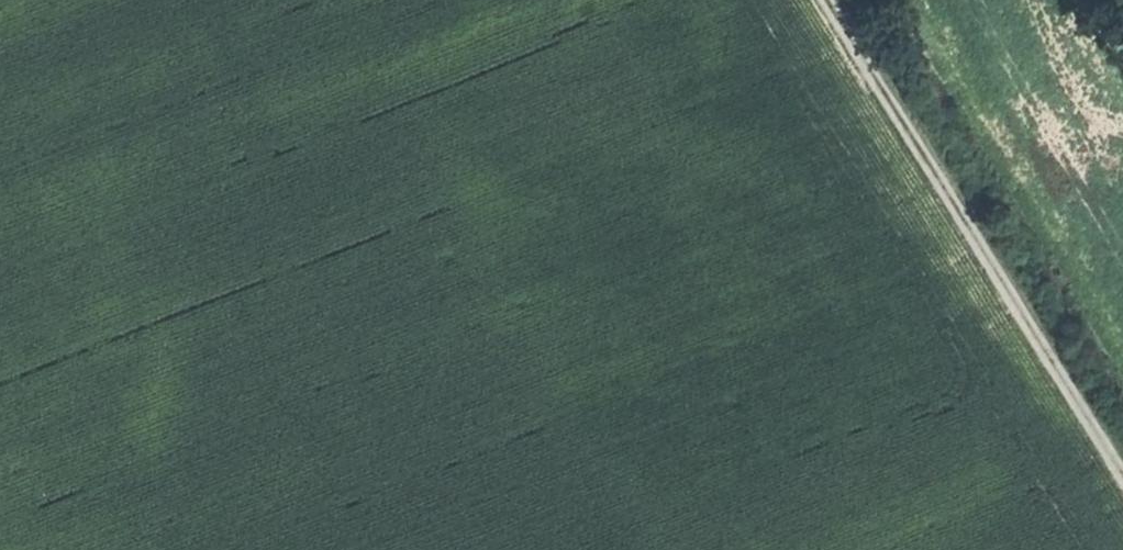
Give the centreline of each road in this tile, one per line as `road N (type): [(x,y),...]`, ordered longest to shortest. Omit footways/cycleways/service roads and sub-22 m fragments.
road 1 (track): [(1122,469),(830,0)]

